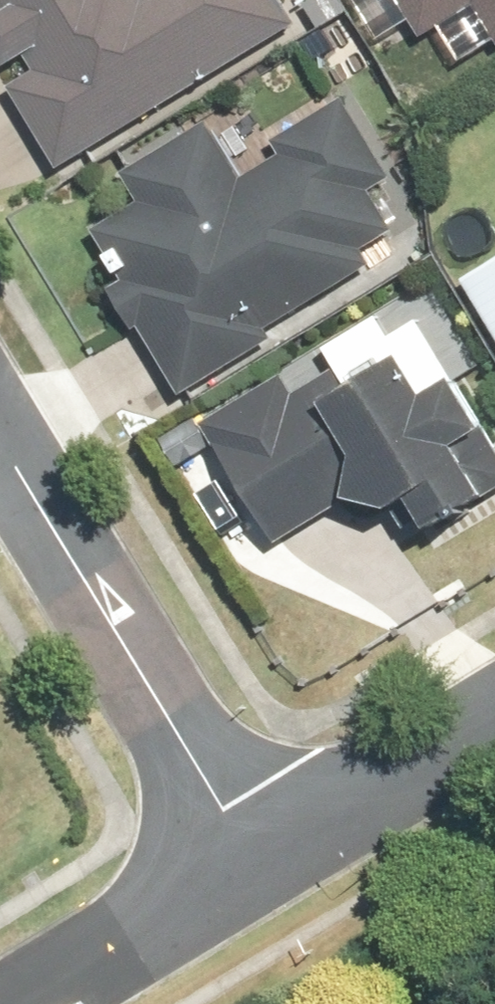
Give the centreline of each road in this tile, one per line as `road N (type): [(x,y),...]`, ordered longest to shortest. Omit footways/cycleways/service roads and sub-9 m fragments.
road 1 (residential): [(250,870),(0,450)]
road 2 (residential): [(494,720),(250,870)]
road 3 (residential): [(250,870),(30,1003)]

